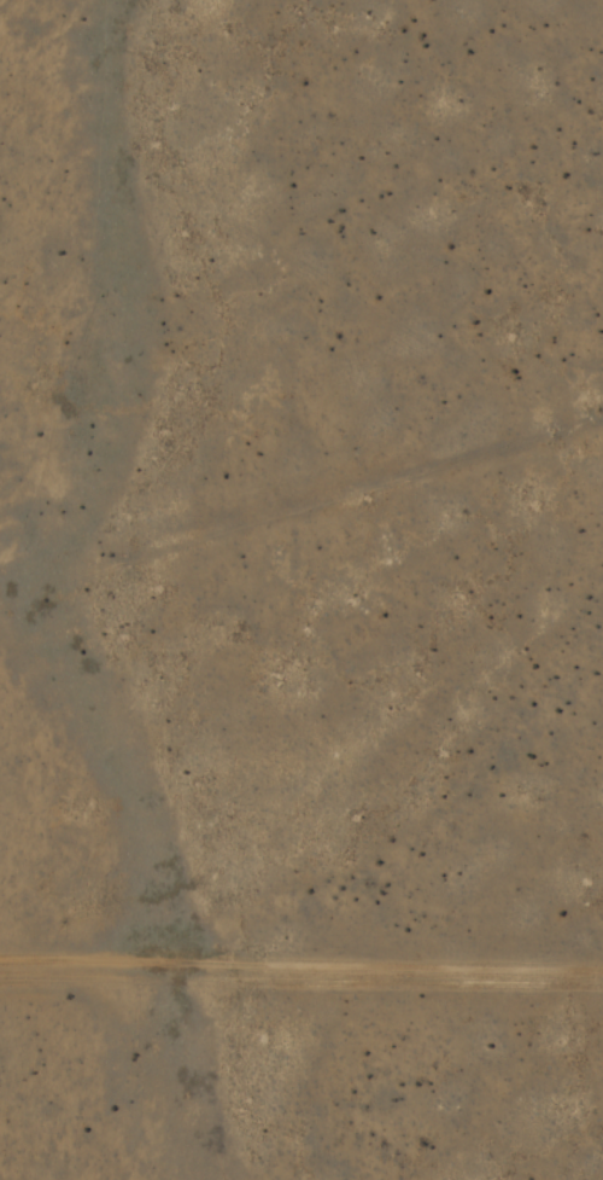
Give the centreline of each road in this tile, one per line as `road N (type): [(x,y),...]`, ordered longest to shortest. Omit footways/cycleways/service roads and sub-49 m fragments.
road 1 (residential): [(0,33),(474,385),(602,468)]
road 2 (residential): [(602,971),(0,966)]

